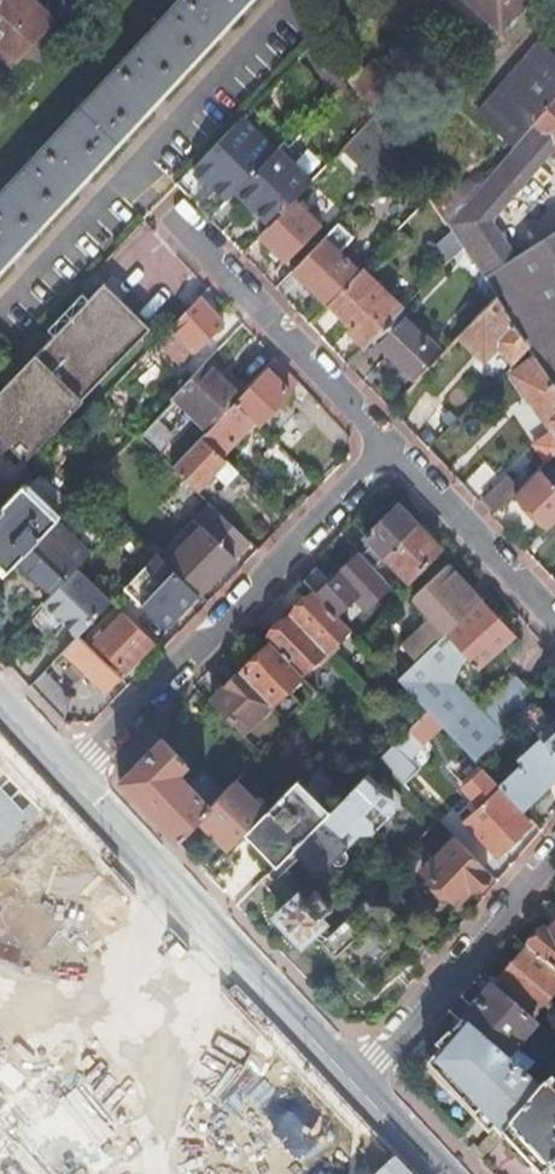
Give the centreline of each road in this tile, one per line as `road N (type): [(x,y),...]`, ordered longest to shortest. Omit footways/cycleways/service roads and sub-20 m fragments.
road 1 (residential): [(387,446),(67,777)]
road 2 (residential): [(67,777),(86,813),(348,1094)]
road 3 (residential): [(362,1081),(67,777)]
road 4 (residential): [(168,213),(387,446)]
road 5 (residential): [(362,1081),(554,862)]
road 6 (residential): [(554,621),(387,446)]
road 7 (residential): [(451,1173),(362,1081)]

